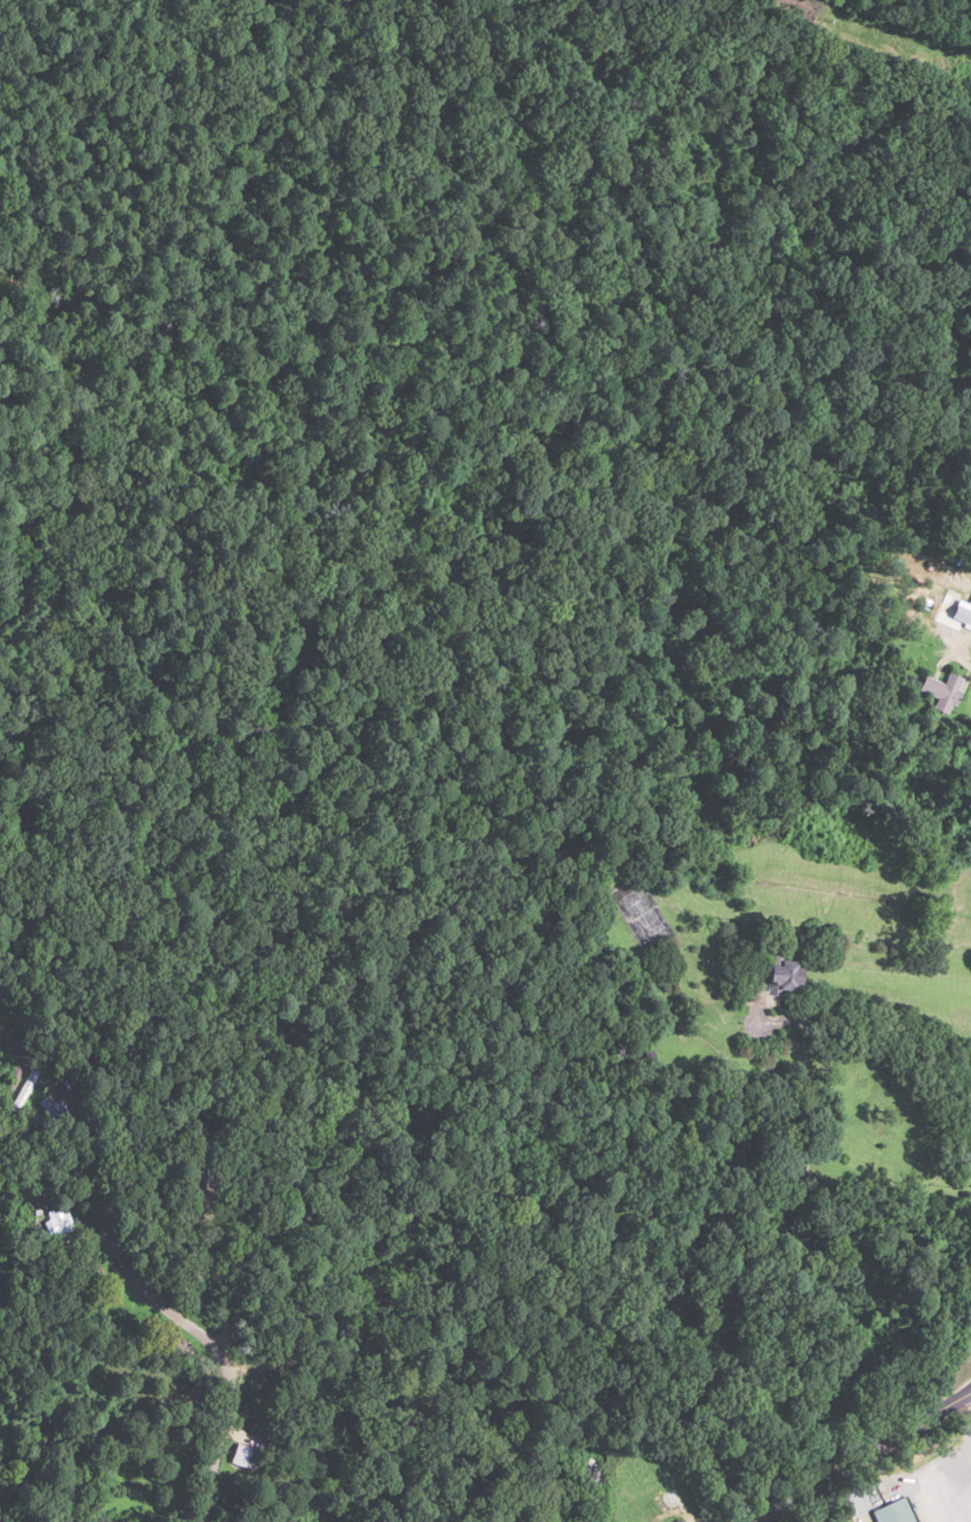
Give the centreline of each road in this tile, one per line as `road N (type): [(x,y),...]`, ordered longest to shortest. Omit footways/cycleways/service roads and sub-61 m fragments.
road 1 (residential): [(0,939),(107,1232),(134,1273),(225,1366),(228,1409),(195,1521)]
road 2 (residential): [(970,1389),(756,1521)]

